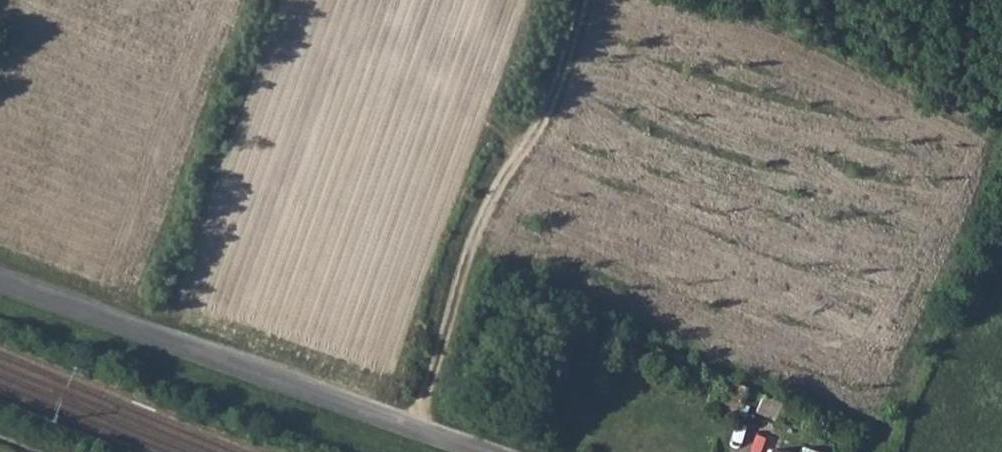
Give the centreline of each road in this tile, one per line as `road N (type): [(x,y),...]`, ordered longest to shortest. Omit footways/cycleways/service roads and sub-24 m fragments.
road 1 (residential): [(0,279),(475,451)]
road 2 (track): [(417,431),(483,225),(566,56),(580,0)]

